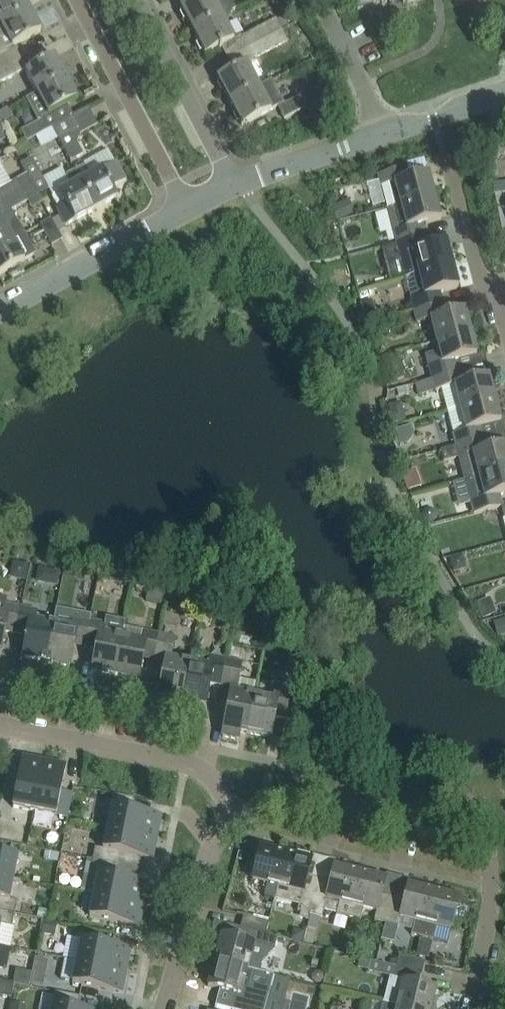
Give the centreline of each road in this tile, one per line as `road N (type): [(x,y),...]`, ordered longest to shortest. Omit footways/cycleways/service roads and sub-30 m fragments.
road 1 (residential): [(236,820),(214,781),(186,760),(0,722)]
road 2 (residential): [(236,820),(263,807),(397,799),(448,799),(482,816)]
road 3 (residential): [(182,205),(72,0)]
road 4 (unclassified): [(0,305),(182,205)]
road 5 (residential): [(235,181),(140,0)]
road 6 (residential): [(164,1008),(205,859),(236,820)]
road 7 (residential): [(473,1008),(490,914),(493,856),(482,816)]
road 8 (unclassified): [(235,181),(389,132)]
road 9 (residential): [(389,132),(320,0)]
road 10 (residential): [(487,288),(451,167)]
road 11 (unclassified): [(389,132),(504,93)]

